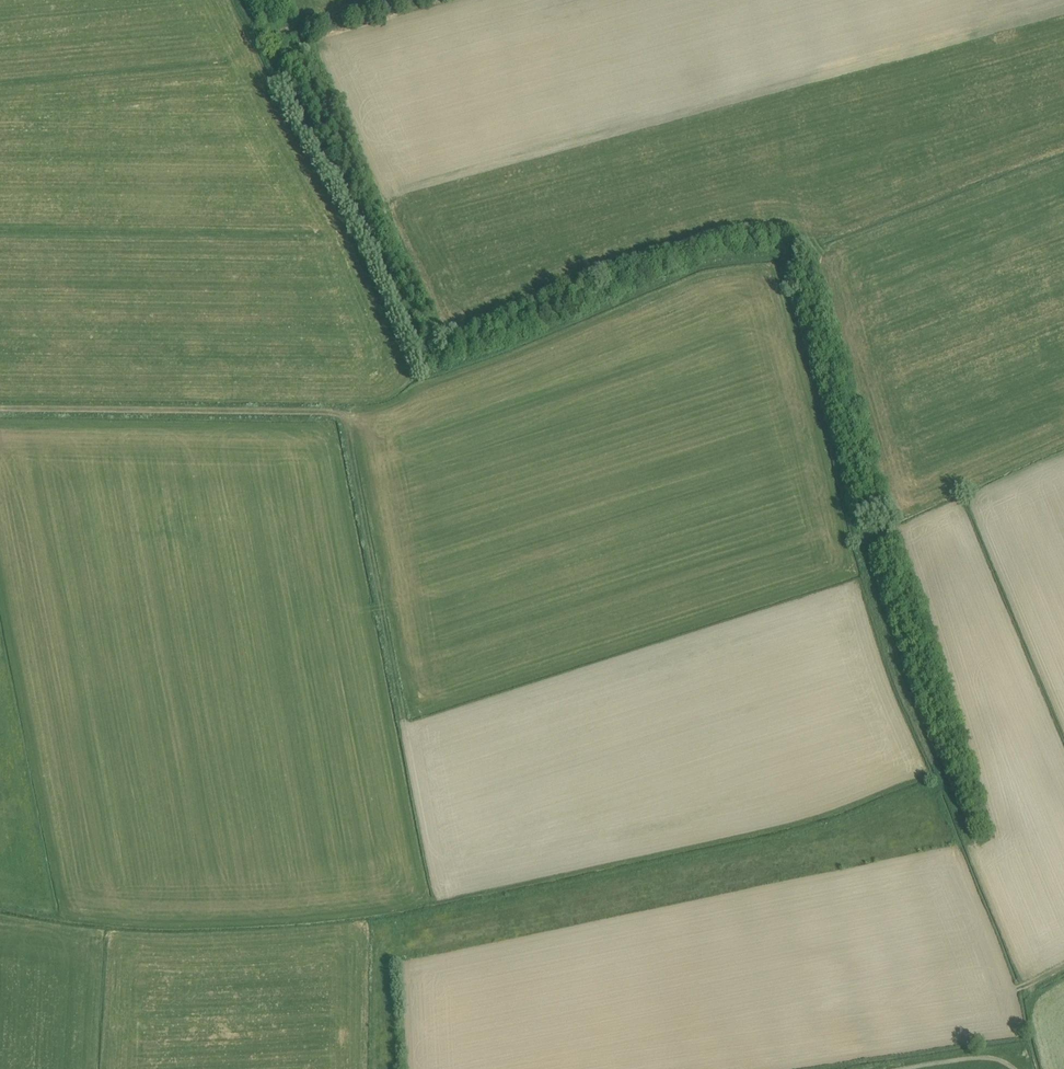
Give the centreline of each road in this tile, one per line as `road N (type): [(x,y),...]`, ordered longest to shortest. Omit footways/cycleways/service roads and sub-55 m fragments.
road 1 (track): [(0,409),(337,412)]

